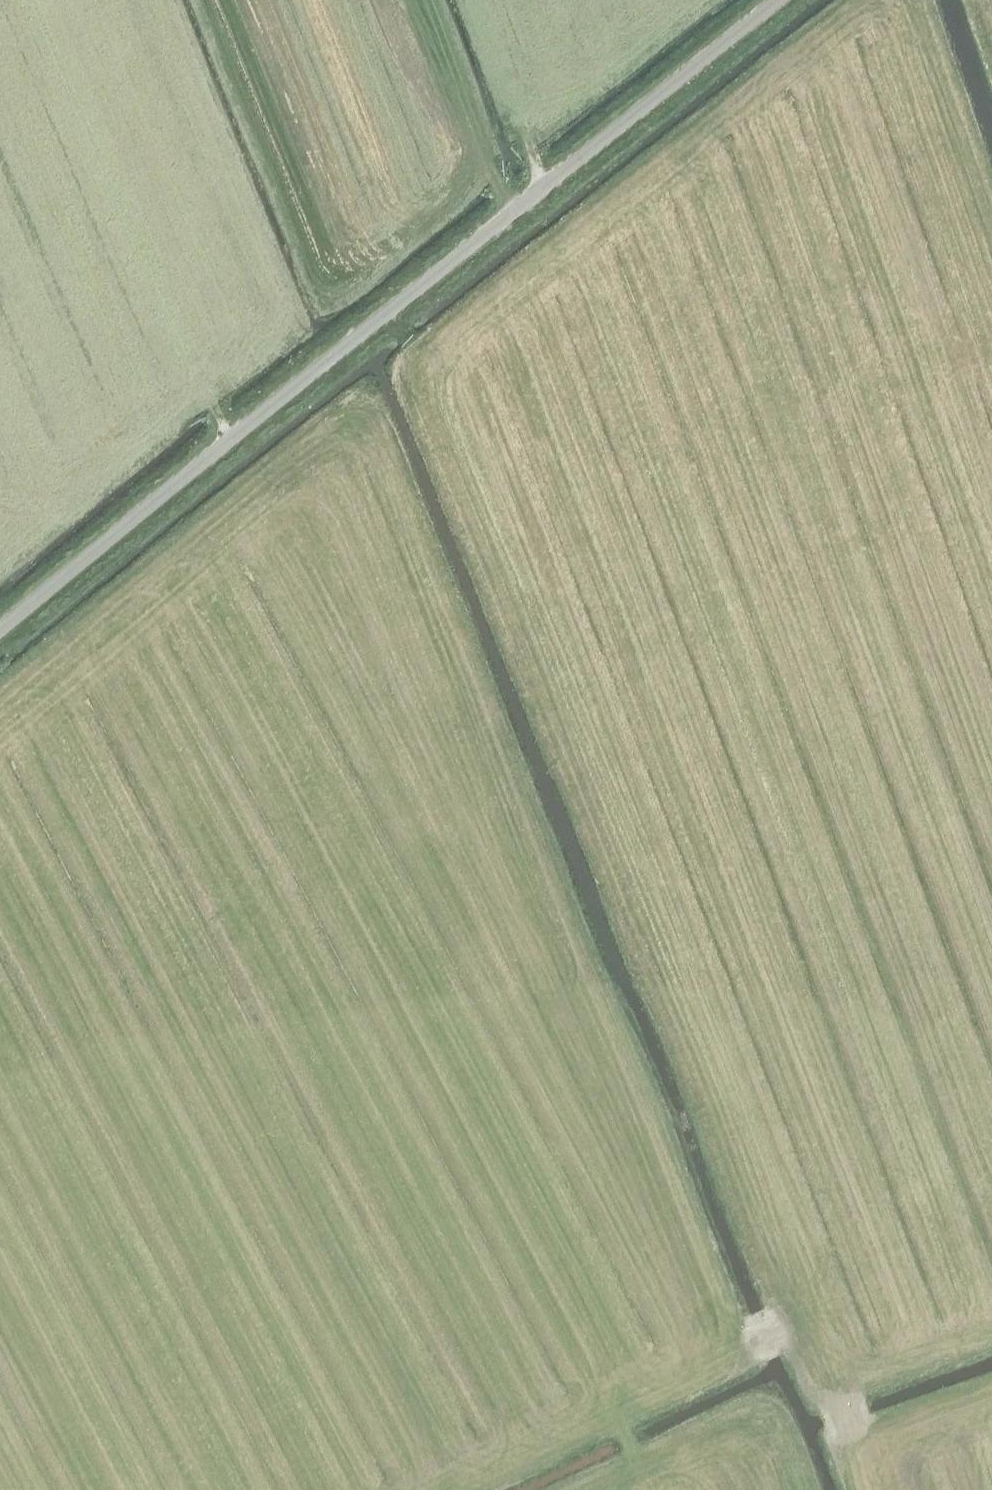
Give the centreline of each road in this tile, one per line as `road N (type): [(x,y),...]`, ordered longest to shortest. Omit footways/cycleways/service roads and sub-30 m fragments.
road 1 (unclassified): [(0,632),(782,0)]

